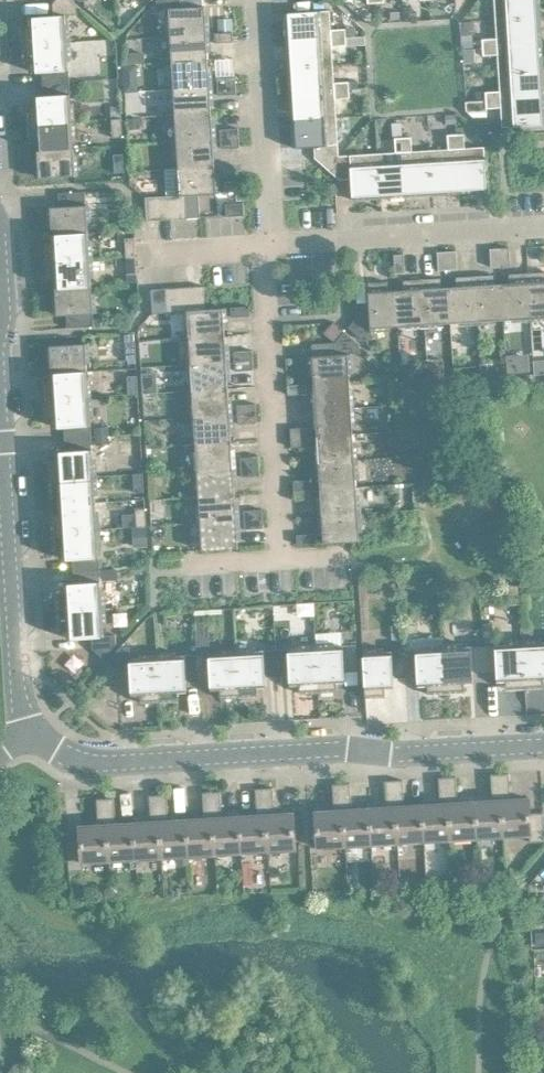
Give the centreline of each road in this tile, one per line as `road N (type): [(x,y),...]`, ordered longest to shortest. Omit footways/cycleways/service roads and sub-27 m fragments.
road 1 (tertiary): [(543,735),(79,760),(32,731)]
road 2 (tertiary): [(32,731),(19,707),(0,245)]
road 3 (residential): [(277,556),(269,241)]
road 4 (residential): [(269,241),(543,226)]
road 5 (residential): [(269,241),(255,0)]
road 6 (residential): [(145,251),(269,241)]
road 7 (residential): [(277,556),(157,561)]

